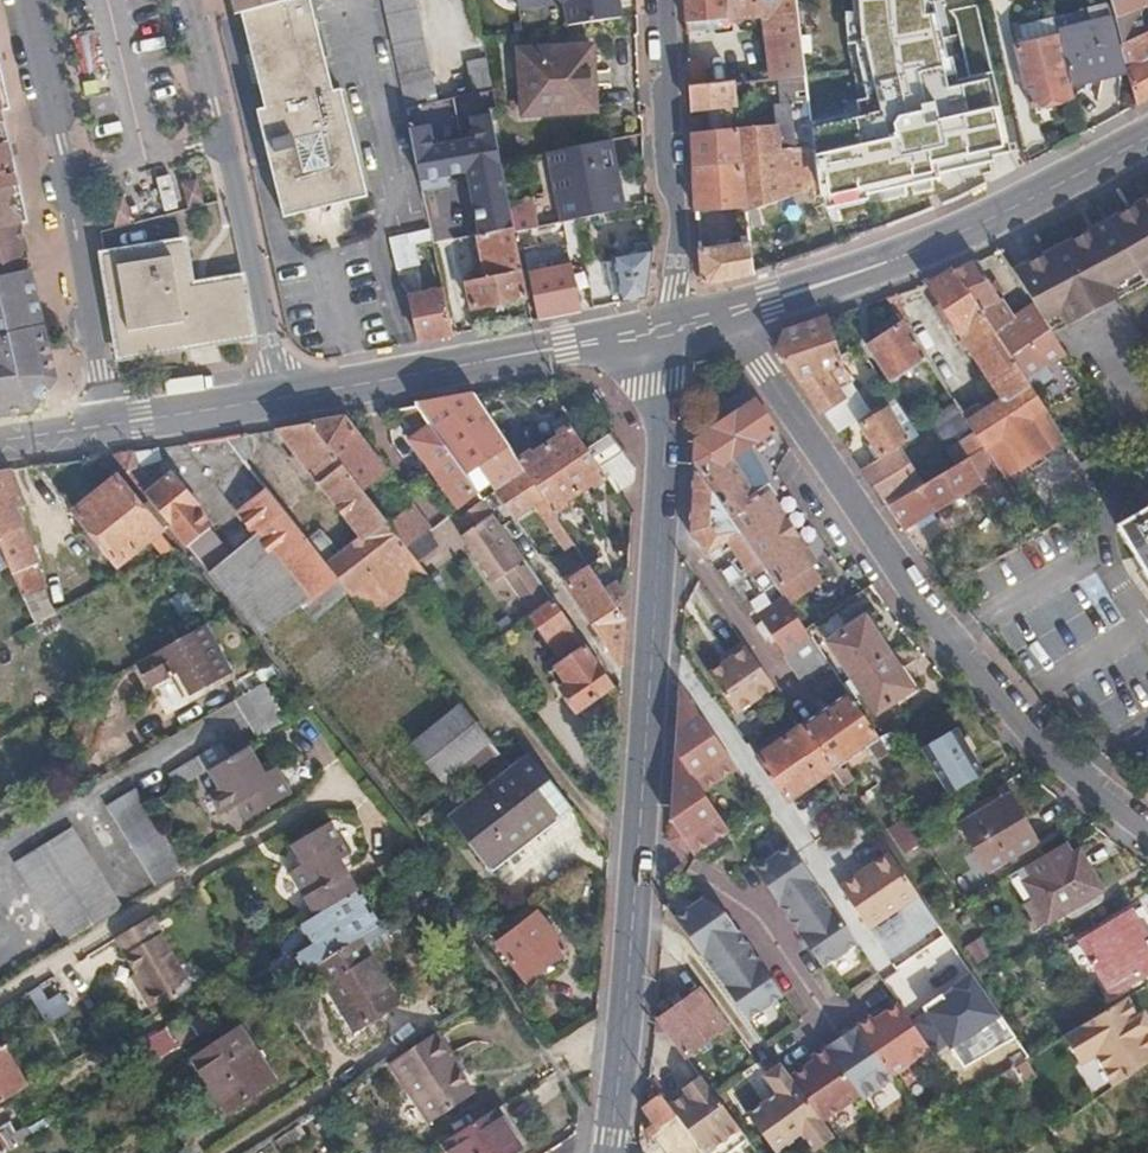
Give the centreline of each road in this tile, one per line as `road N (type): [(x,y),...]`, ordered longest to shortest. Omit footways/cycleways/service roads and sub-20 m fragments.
road 1 (tertiary): [(663,332),(642,791),(608,1152)]
road 2 (primary): [(1147,137),(957,235),(727,315)]
road 3 (unclassified): [(15,0),(104,426)]
road 4 (unclassified): [(281,401),(186,0)]
road 5 (primary): [(663,332),(281,401)]
road 6 (residential): [(727,315),(899,580),(945,634)]
road 7 (tertiary): [(663,332),(677,202),(666,0)]
road 8 (residential): [(945,634),(1075,774),(1147,828)]
road 9 (residential): [(945,634),(1107,549),(1147,613)]
road 10 (primary): [(281,401),(104,426)]
road 11 (residential): [(1043,685),(1147,626)]

